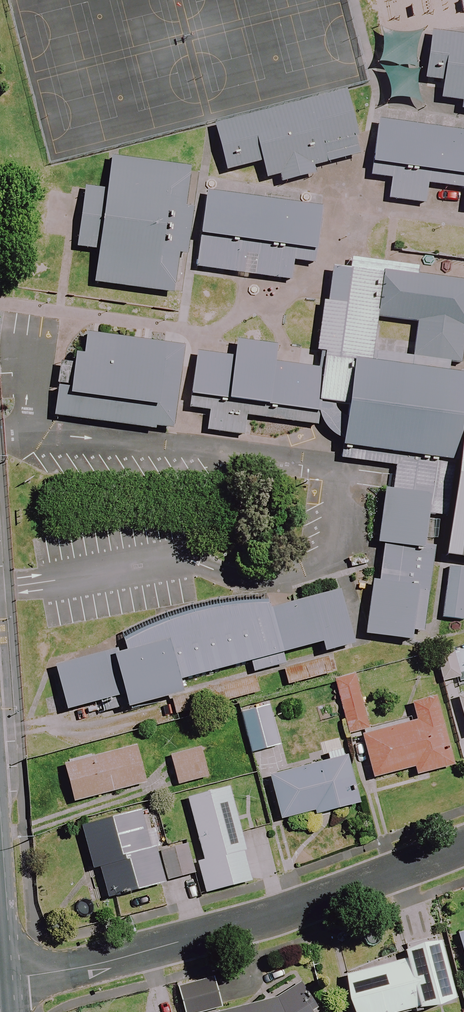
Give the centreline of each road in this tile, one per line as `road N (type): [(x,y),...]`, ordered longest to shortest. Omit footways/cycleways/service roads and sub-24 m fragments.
road 1 (residential): [(0,977),(84,967),(222,929),(463,850)]

